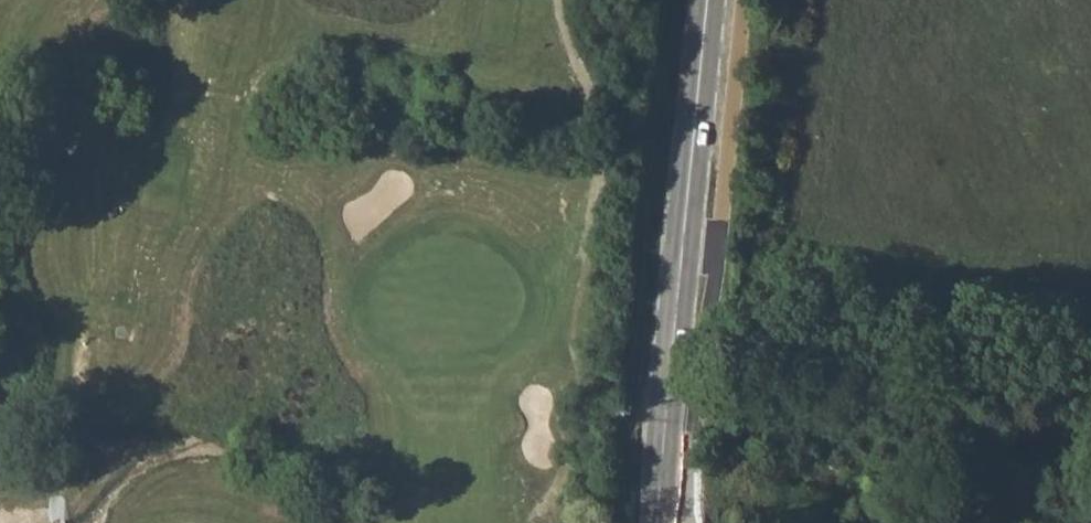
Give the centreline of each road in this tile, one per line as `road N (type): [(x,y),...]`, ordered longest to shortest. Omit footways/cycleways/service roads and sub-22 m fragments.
road 1 (tertiary): [(707,0),(663,522)]

